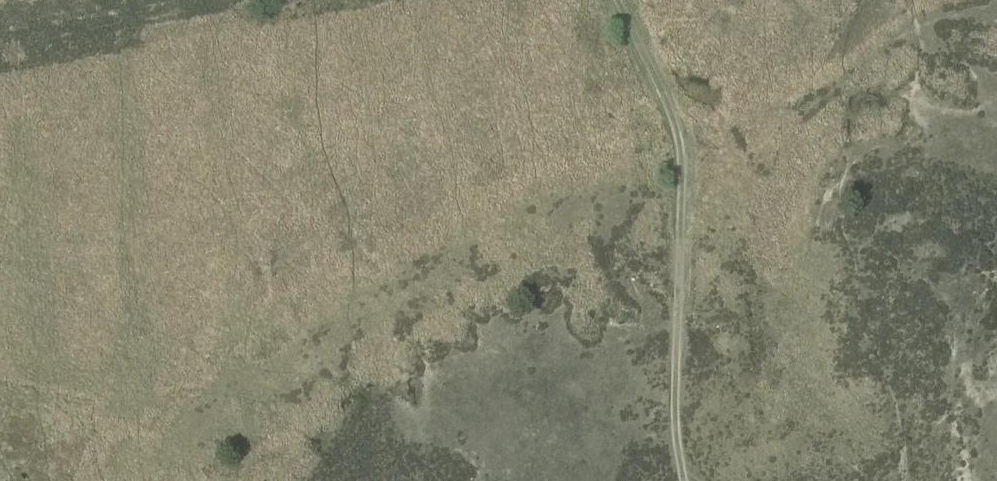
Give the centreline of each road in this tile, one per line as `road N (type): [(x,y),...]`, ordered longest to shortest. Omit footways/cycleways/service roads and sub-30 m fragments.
road 1 (track): [(687,480),(678,422),(683,146),(619,0)]

